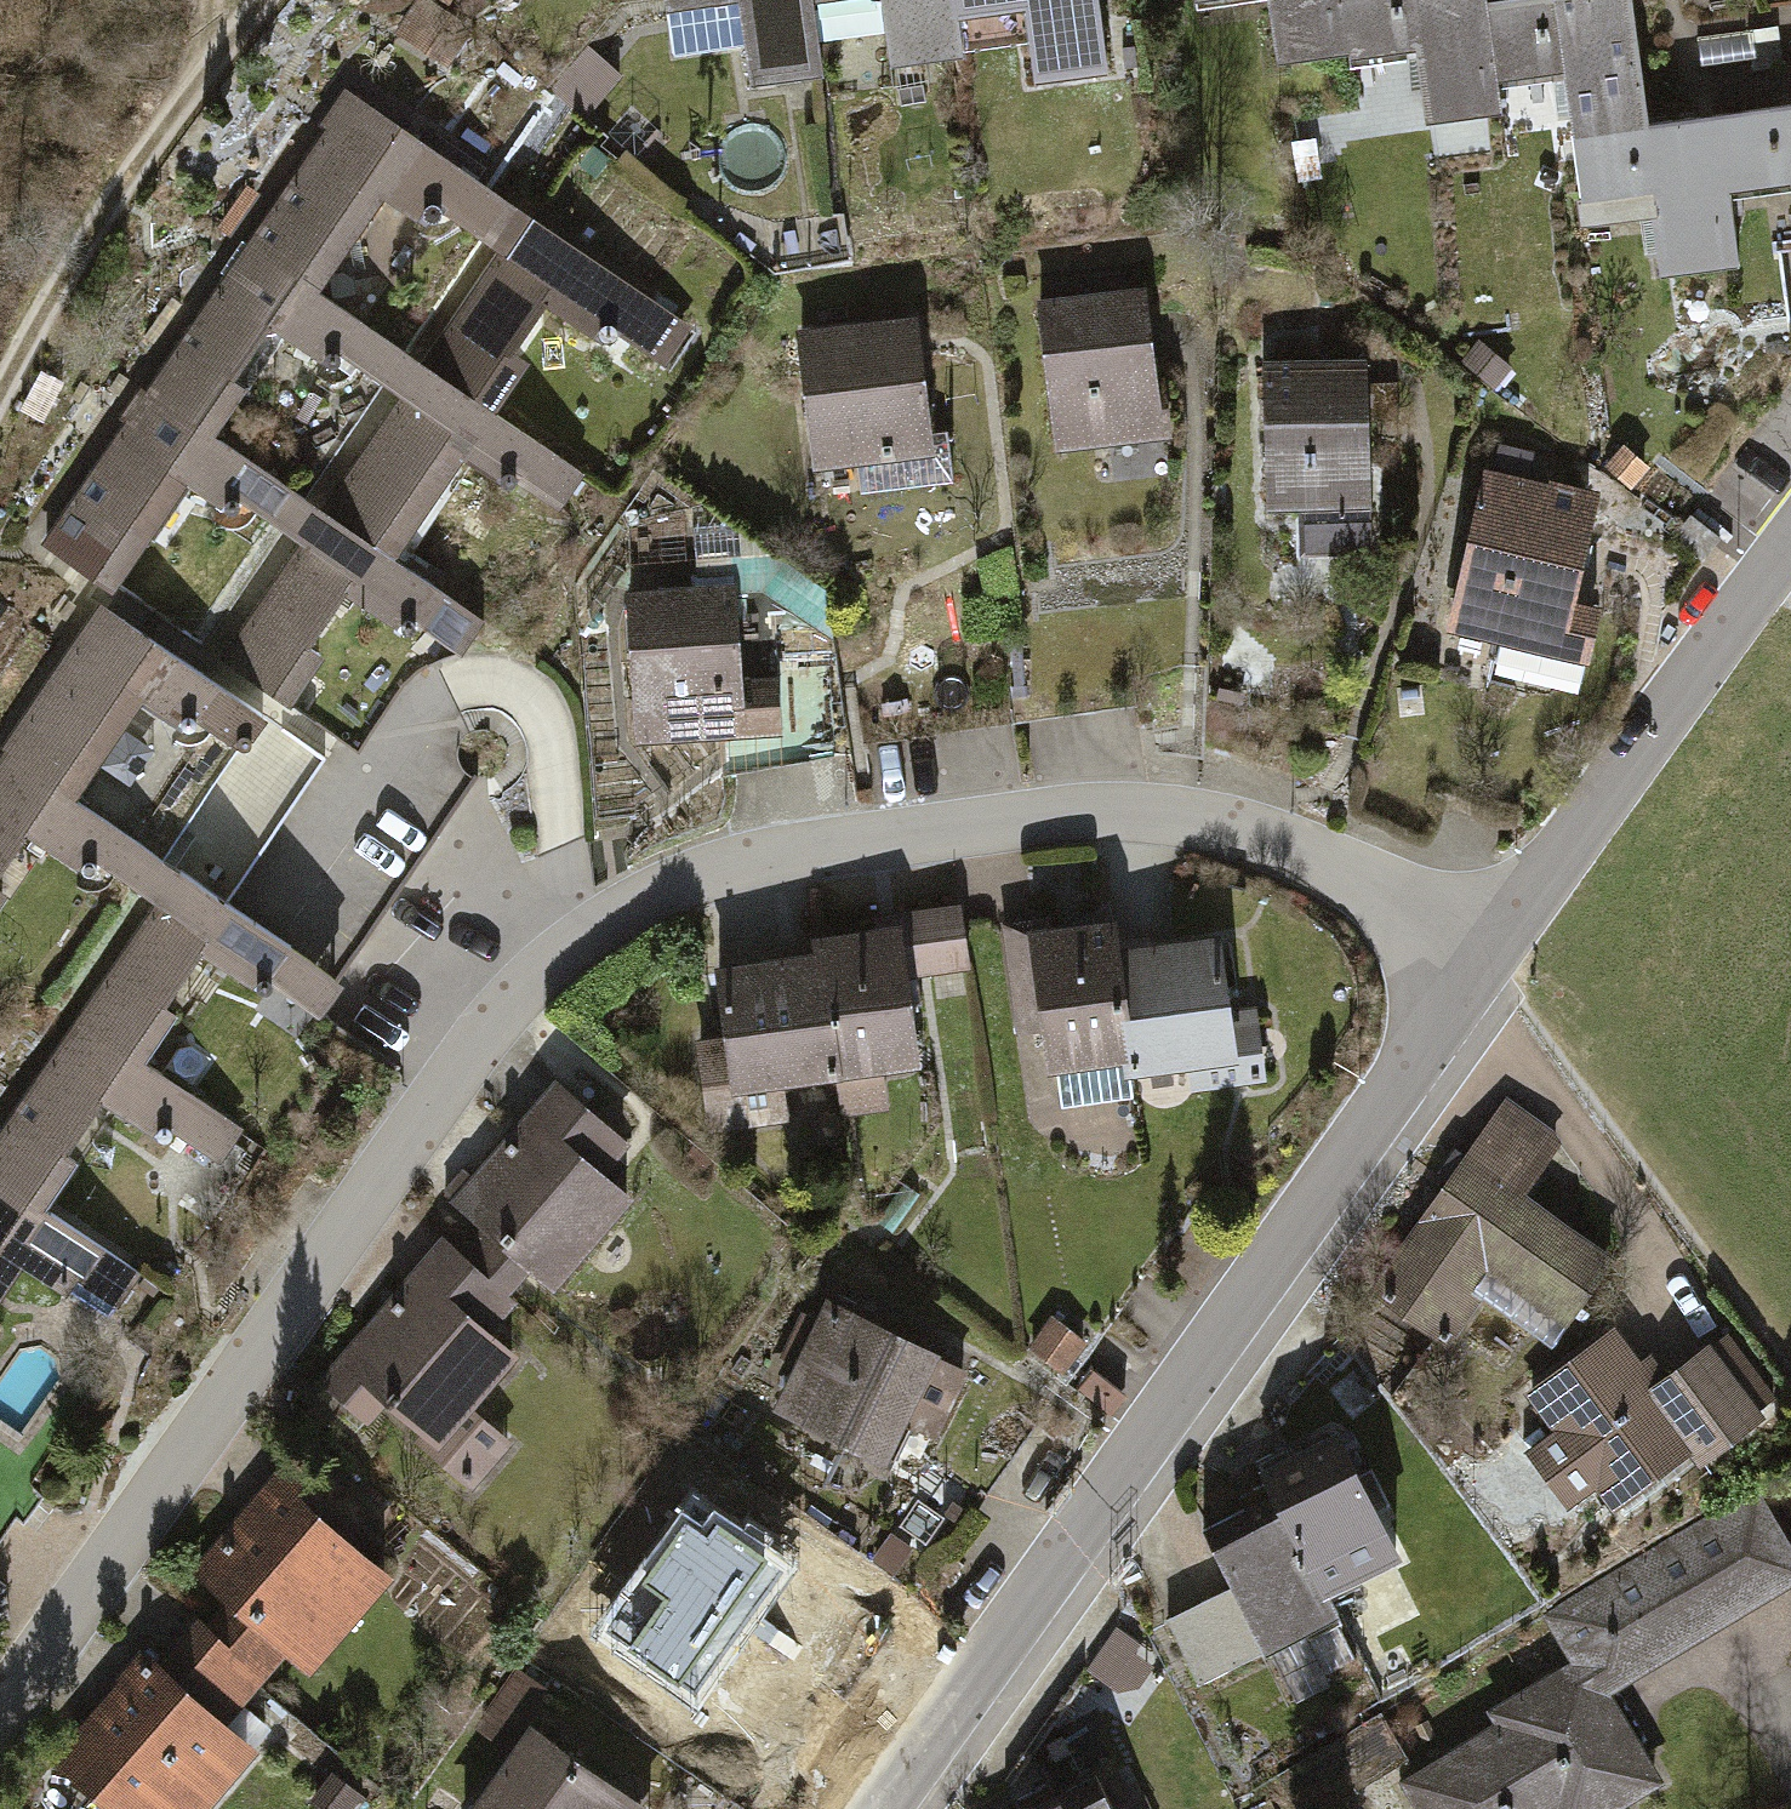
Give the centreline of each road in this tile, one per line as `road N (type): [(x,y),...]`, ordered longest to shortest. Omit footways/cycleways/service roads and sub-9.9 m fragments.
road 1 (residential): [(0,1709),(508,1004),(576,942),(696,880),(840,836),(1137,812),(1275,836),(1488,951)]
road 2 (residential): [(1488,951),(880,1808)]
road 3 (residential): [(1790,544),(1488,951)]

